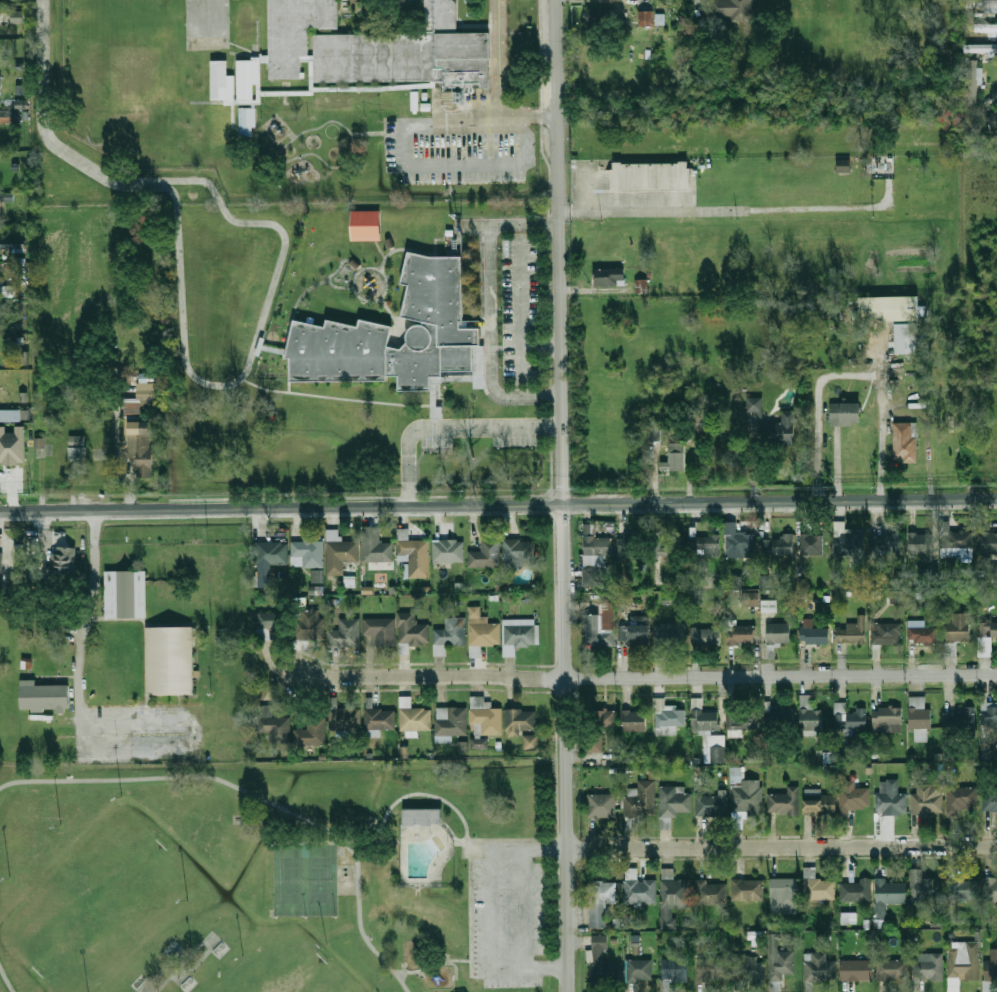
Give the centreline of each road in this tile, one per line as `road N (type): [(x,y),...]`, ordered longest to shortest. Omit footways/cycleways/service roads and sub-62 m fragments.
road 1 (residential): [(566,991),(558,0)]
road 2 (residential): [(301,677),(996,674)]
road 3 (tertiary): [(0,510),(564,504)]
road 4 (tertiary): [(564,504),(996,499)]
road 5 (residential): [(564,848),(996,846)]

